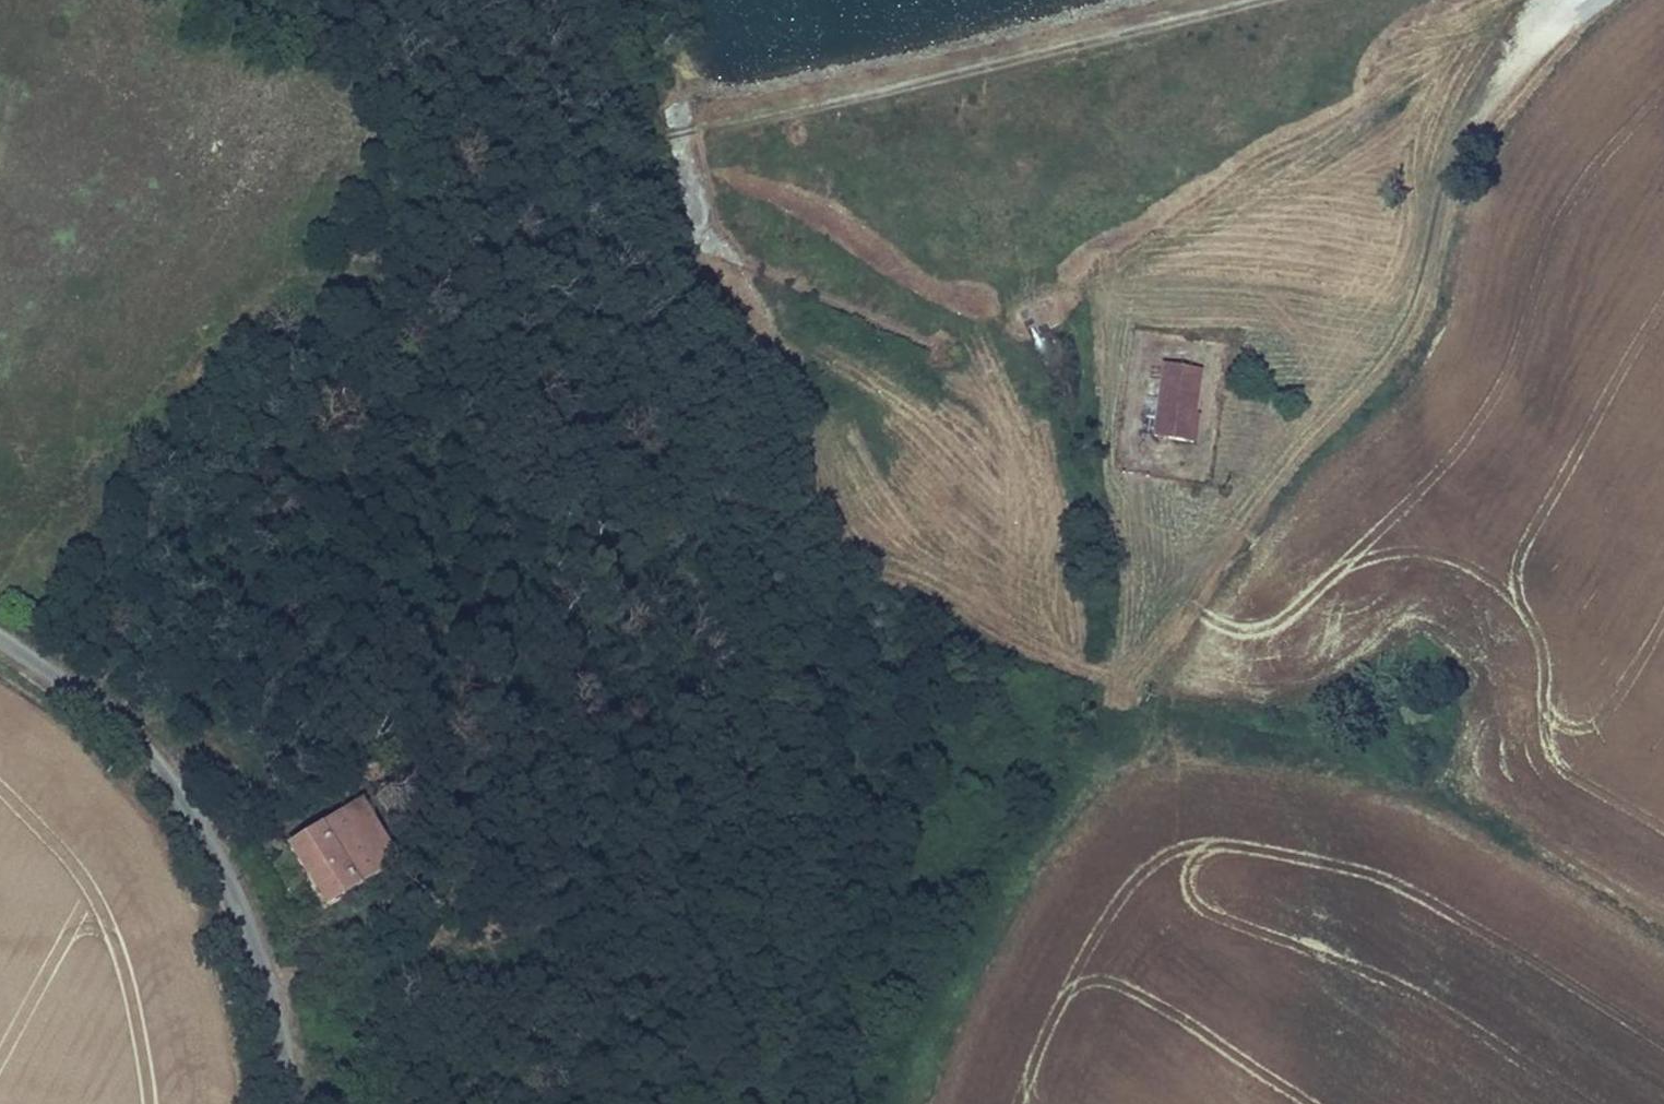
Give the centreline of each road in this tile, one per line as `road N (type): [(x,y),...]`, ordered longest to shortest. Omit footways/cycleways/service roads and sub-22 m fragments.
road 1 (track): [(1140,408),(1135,519),(1141,545),(1156,562),(1182,567),(1234,531),(1407,331),(1454,170),(1483,114),(1595,0)]
road 2 (unclassified): [(0,633),(101,702),(159,761),(208,831),(275,1001),(289,1103)]

